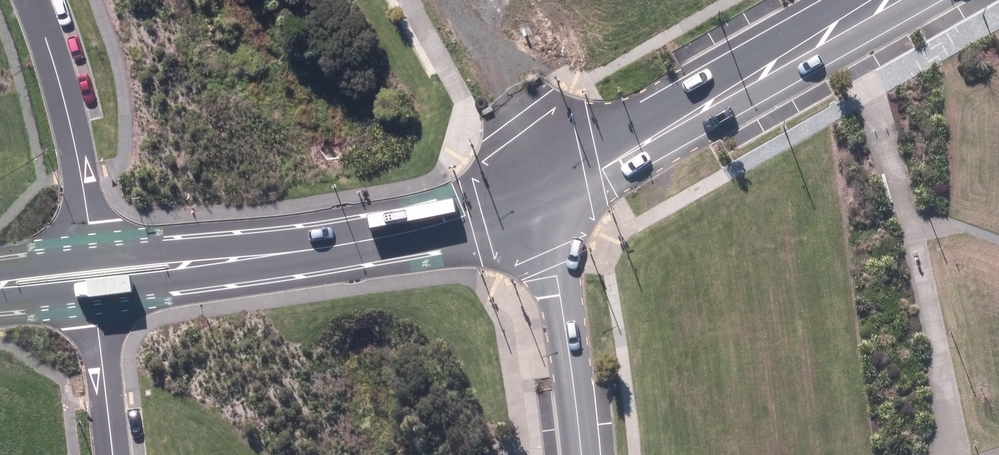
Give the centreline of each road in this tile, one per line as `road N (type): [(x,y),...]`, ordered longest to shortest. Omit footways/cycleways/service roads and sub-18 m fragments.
road 1 (unclassified): [(534,192),(595,174),(891,0)]
road 2 (residential): [(224,256),(367,239),(534,192)]
road 3 (unclassified): [(534,192),(554,272),(579,454)]
road 4 (residential): [(34,0),(69,108),(94,253)]
road 5 (unclassified): [(478,0),(534,192)]
road 6 (residential): [(96,286),(113,454)]
road 7 (residential): [(224,256),(185,275),(96,286)]
road 8 (residential): [(94,253),(179,246),(224,256)]

